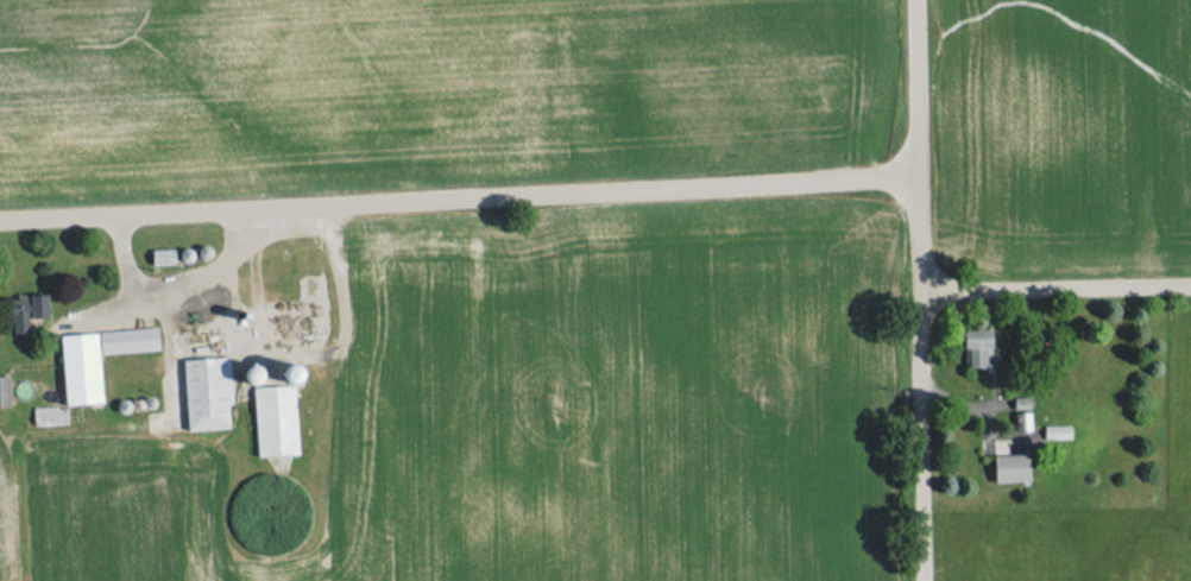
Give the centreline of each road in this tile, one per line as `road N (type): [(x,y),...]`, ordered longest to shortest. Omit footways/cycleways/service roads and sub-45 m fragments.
road 1 (residential): [(916,175),(0,221)]
road 2 (residential): [(920,293),(923,580)]
road 3 (residential): [(1190,287),(920,293)]
road 4 (residential): [(914,0),(916,175)]

